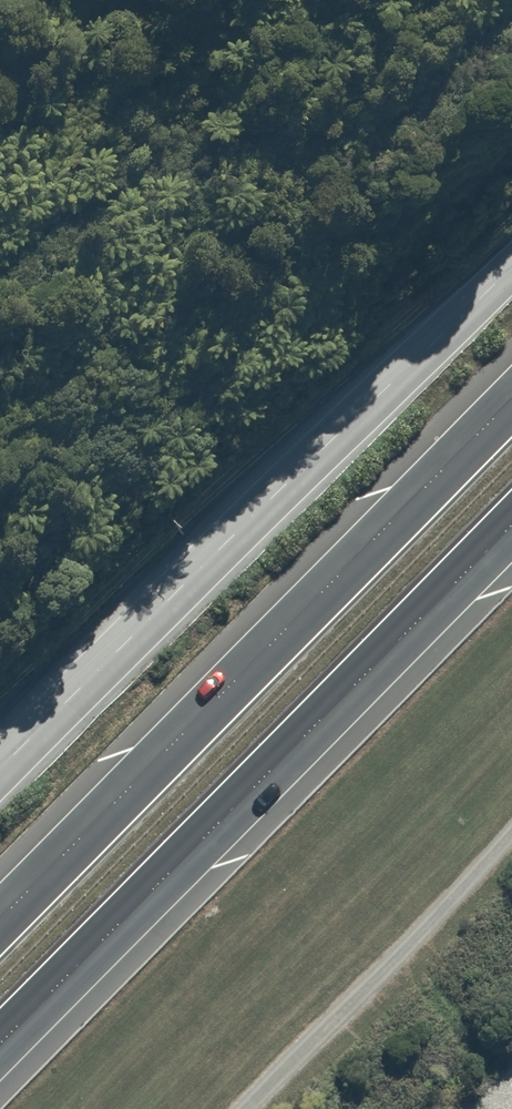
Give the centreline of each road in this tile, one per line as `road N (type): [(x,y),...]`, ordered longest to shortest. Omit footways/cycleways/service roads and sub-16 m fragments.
road 1 (trunk): [(0,921),(511,401)]
road 2 (trunk): [(511,526),(0,1045)]
road 3 (unclassified): [(0,771),(511,263)]

